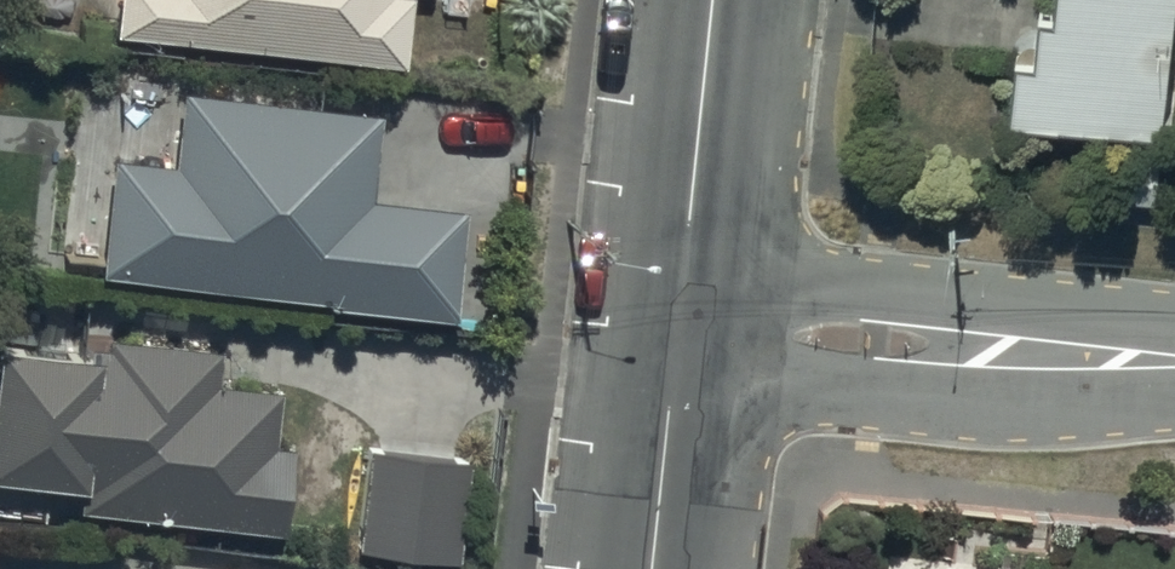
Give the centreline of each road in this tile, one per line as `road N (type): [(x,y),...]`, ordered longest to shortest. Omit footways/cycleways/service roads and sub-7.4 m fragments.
road 1 (residential): [(676,321),(1174,369)]
road 2 (tertiary): [(676,321),(710,0)]
road 3 (tertiary): [(650,568),(676,321)]

